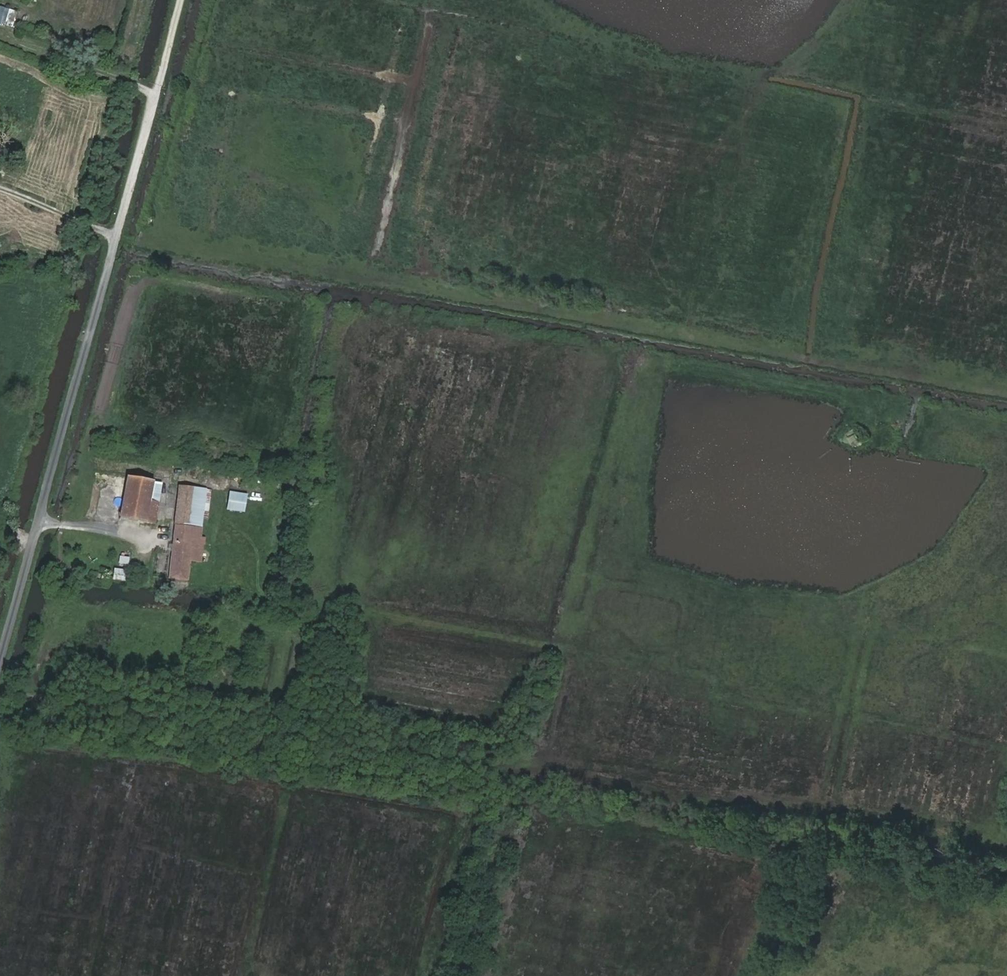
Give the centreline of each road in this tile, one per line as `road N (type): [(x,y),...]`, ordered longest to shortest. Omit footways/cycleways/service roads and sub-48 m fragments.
road 1 (unclassified): [(187,0),(0,670)]

